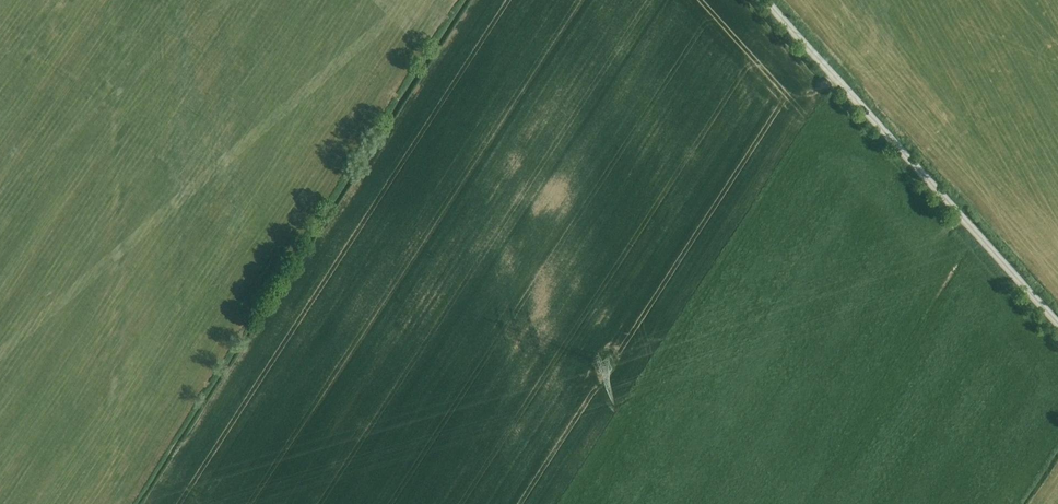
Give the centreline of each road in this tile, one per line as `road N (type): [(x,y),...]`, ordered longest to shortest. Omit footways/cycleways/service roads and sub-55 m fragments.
road 1 (unclassified): [(1057,317),(768,0)]

